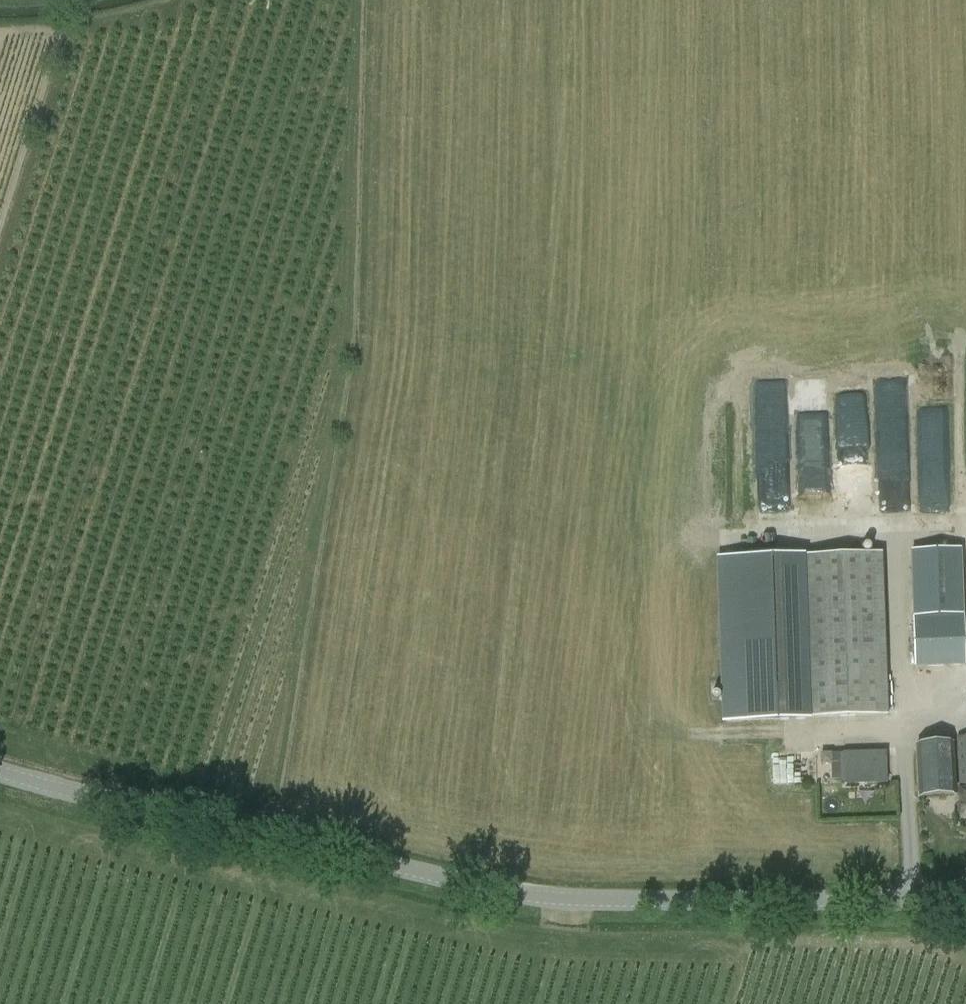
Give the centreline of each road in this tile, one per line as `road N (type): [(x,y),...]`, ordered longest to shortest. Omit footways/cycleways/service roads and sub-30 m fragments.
road 1 (tertiary): [(965,890),(927,901),(844,901),(587,901),(491,891),(0,772)]

